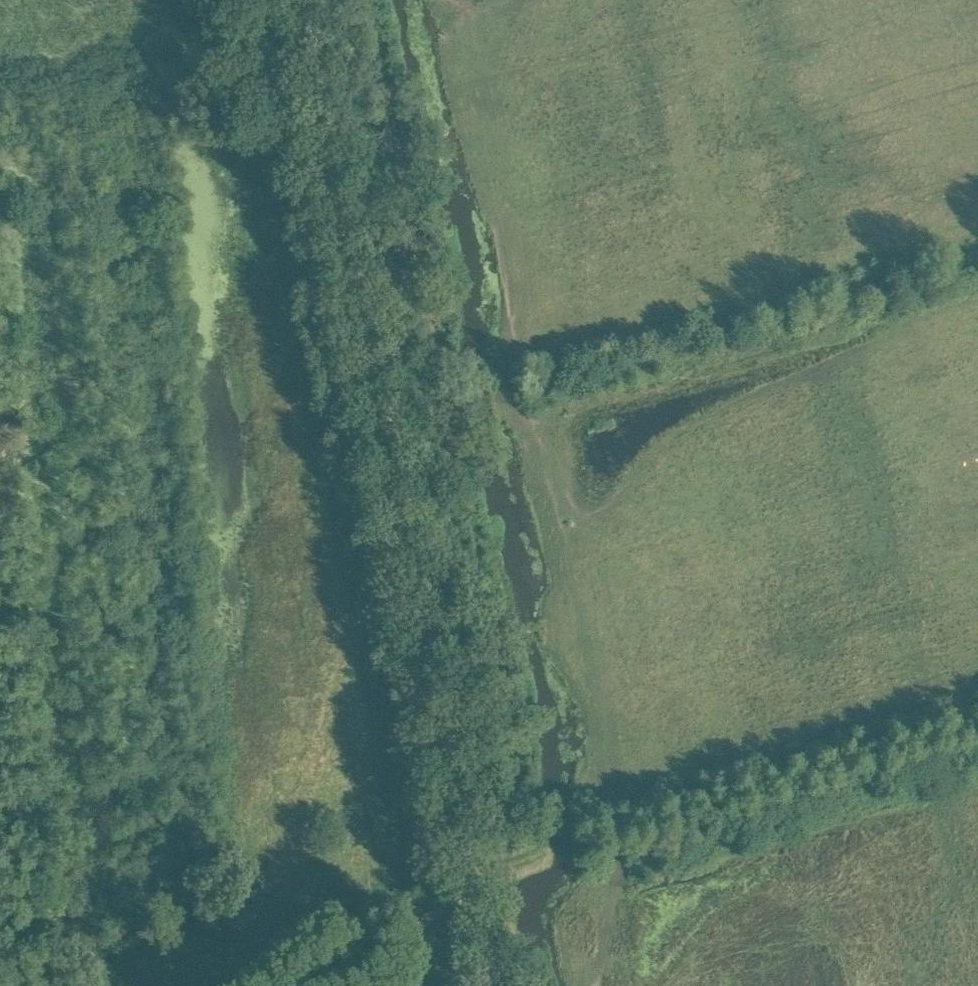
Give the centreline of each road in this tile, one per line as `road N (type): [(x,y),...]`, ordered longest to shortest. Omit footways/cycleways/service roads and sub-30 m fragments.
road 1 (track): [(474,878),(368,419),(287,0)]
road 2 (track): [(296,985),(474,878)]

